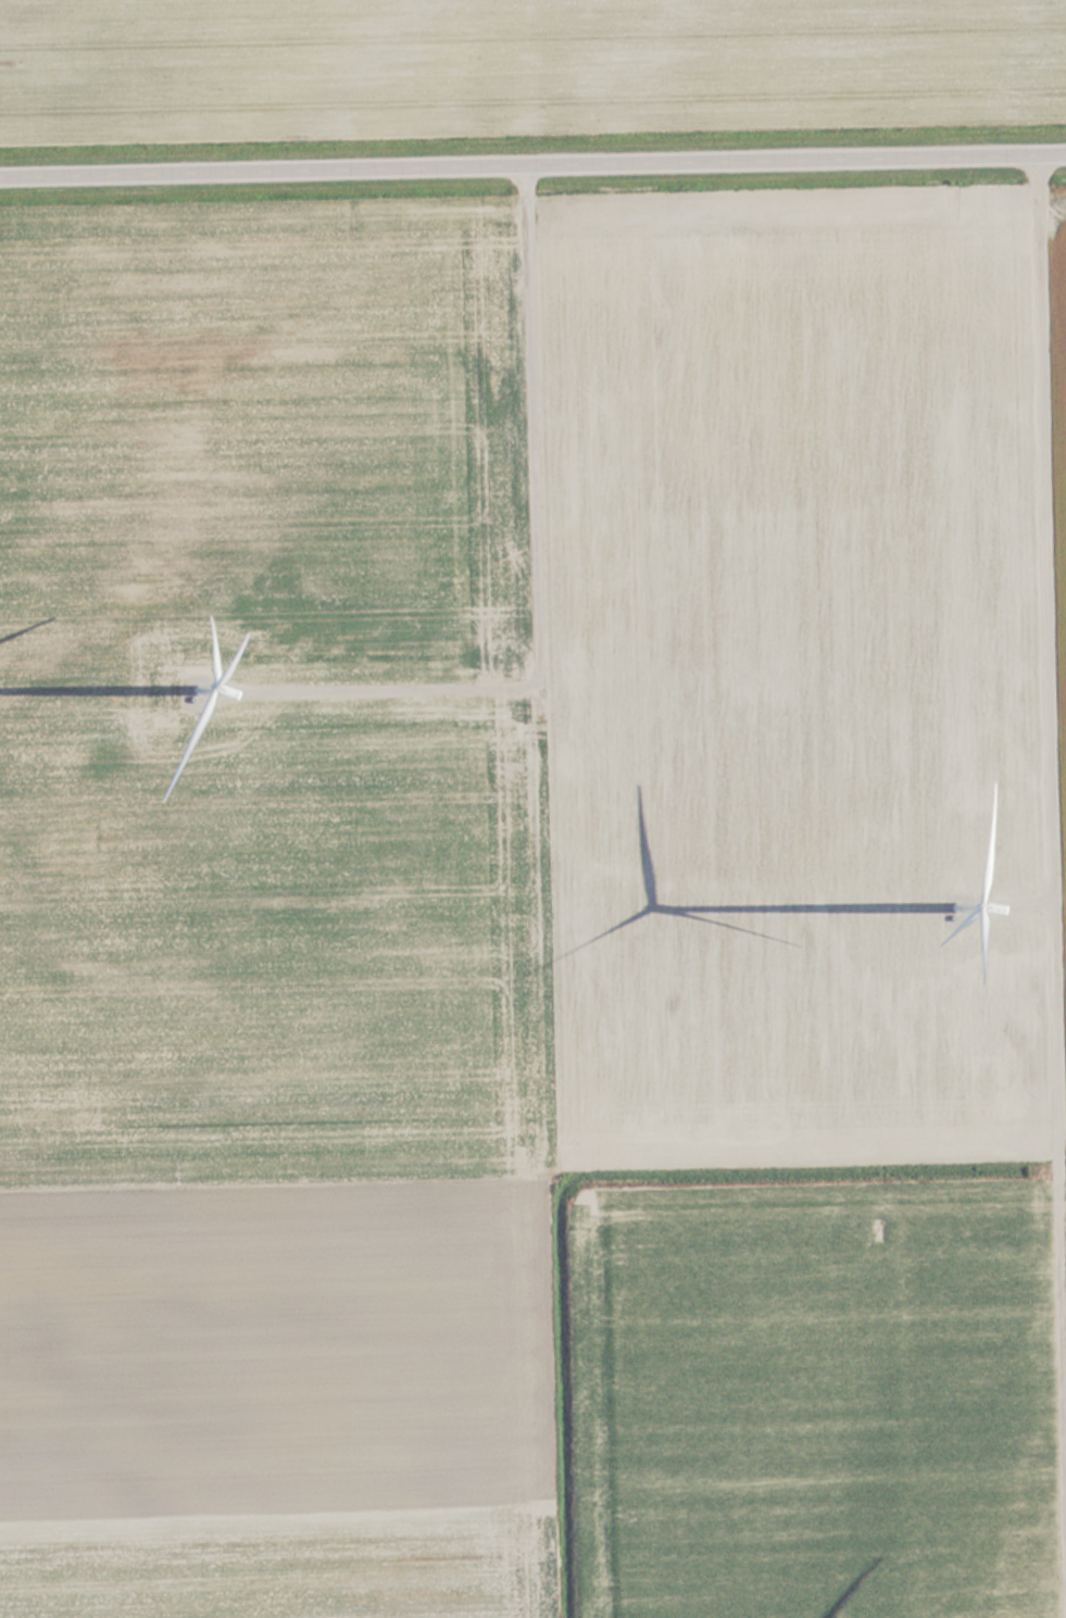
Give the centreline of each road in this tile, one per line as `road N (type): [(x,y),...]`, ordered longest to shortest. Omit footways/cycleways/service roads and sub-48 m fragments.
road 1 (secondary): [(0,176),(1065,155)]

